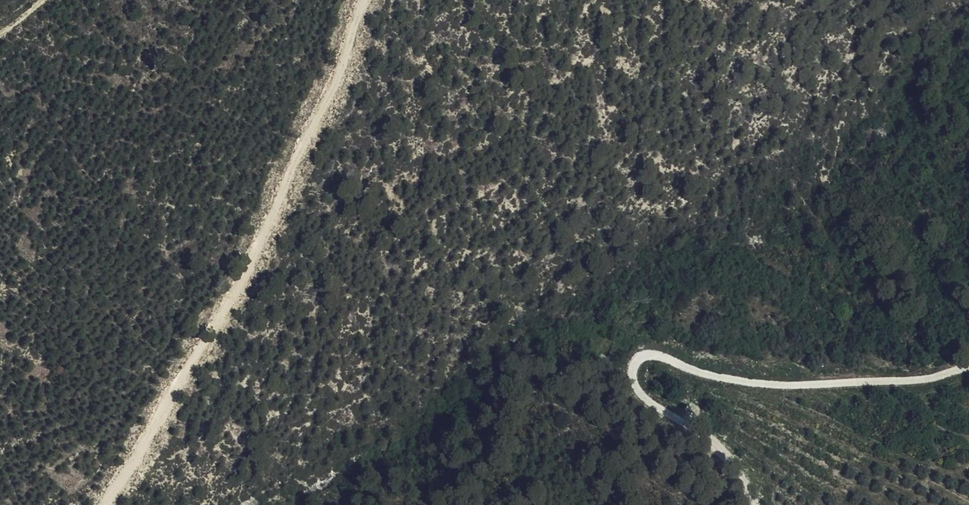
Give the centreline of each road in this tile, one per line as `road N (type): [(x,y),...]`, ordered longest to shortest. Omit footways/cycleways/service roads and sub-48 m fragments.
road 1 (track): [(105,504),(259,250),(347,61),(365,0)]
road 2 (track): [(968,369),(915,381),(751,385),(651,355),(635,360),(633,382),(656,410),(687,420),(721,447),(754,504)]

